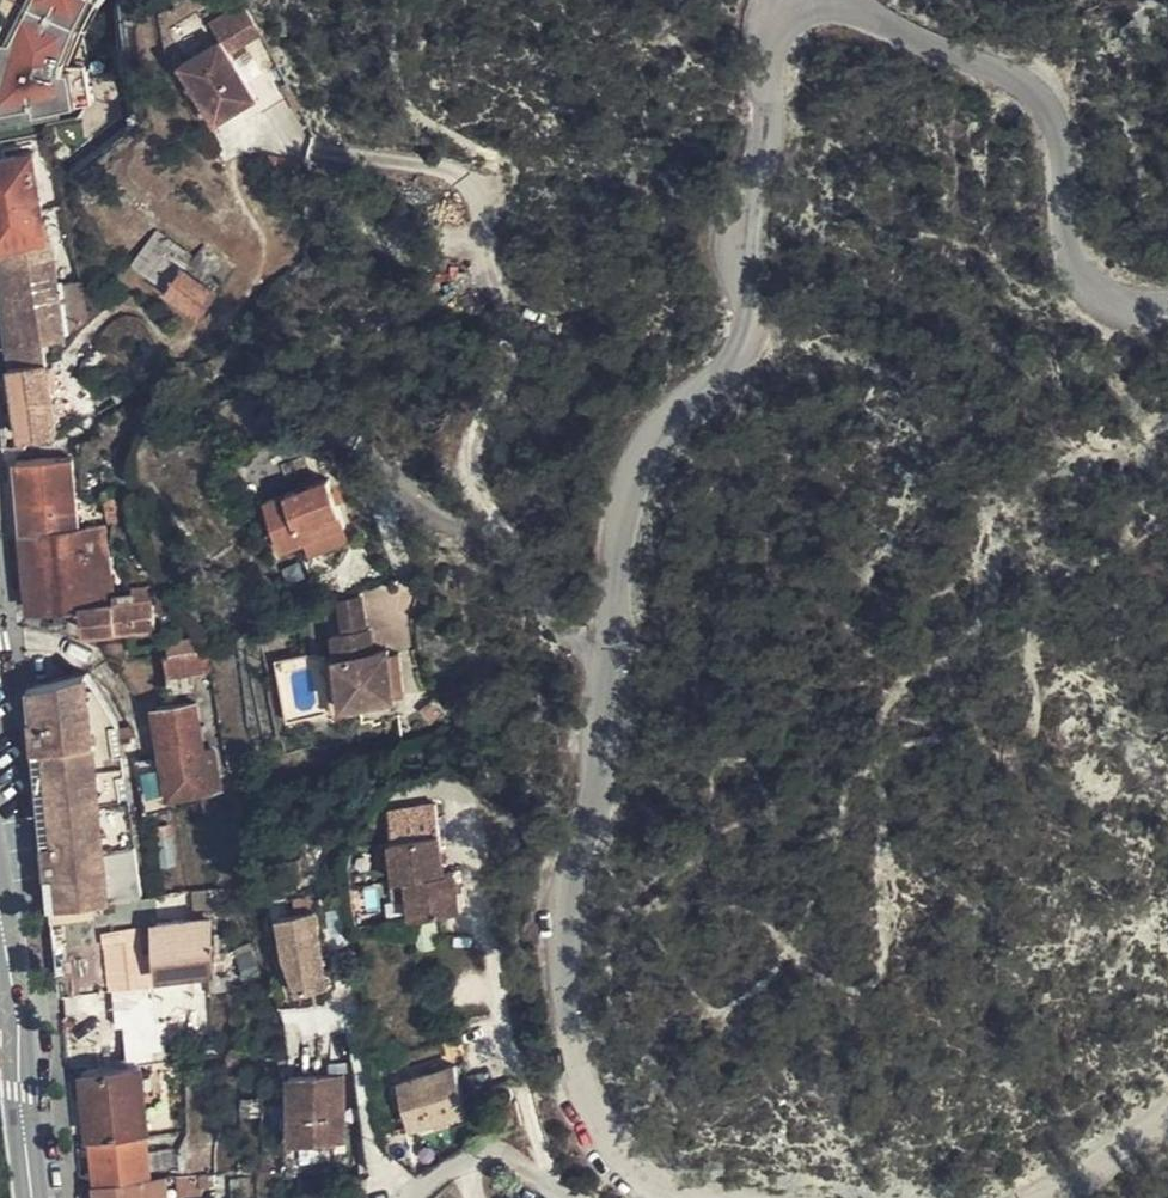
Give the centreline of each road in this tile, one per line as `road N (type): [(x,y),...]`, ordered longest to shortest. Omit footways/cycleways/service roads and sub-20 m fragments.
road 1 (unclassified): [(801,0),(771,24),(771,80),(741,235),(748,319),(737,361),(653,446),(622,506),(611,598),(577,1051),(601,1115),(637,1174),(676,1197)]
road 2 (unclassified): [(1167,305),(1119,307),(1085,290),(1068,253),(1051,116),(1021,81),(834,0)]
road 3 (tertiary): [(0,912),(34,1197)]
road 4 (track): [(1167,424),(1006,503),(991,560)]
road 5 (unclassified): [(1051,1197),(1167,1126)]

